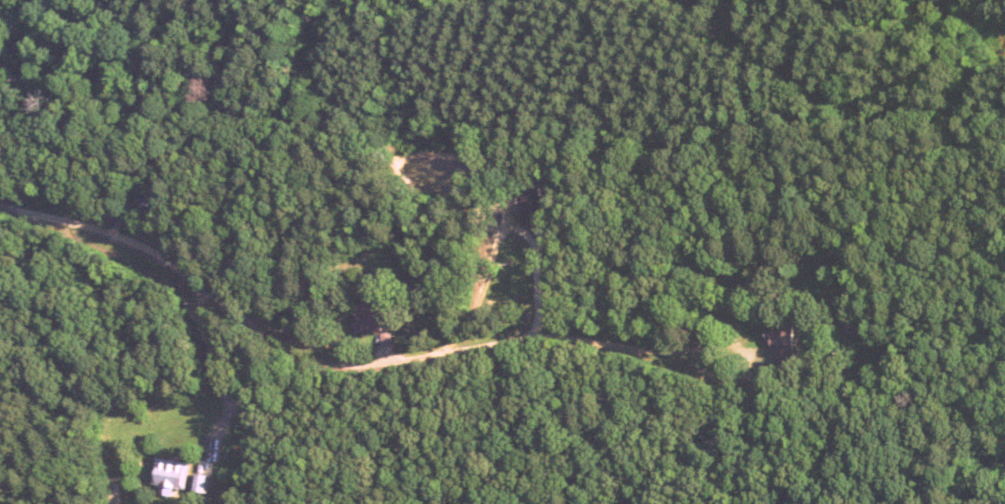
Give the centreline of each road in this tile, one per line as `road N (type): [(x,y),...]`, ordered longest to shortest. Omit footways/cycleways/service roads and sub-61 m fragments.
road 1 (residential): [(0,205),(138,245),(307,358),(406,360),(553,337),(634,349),(744,351)]

